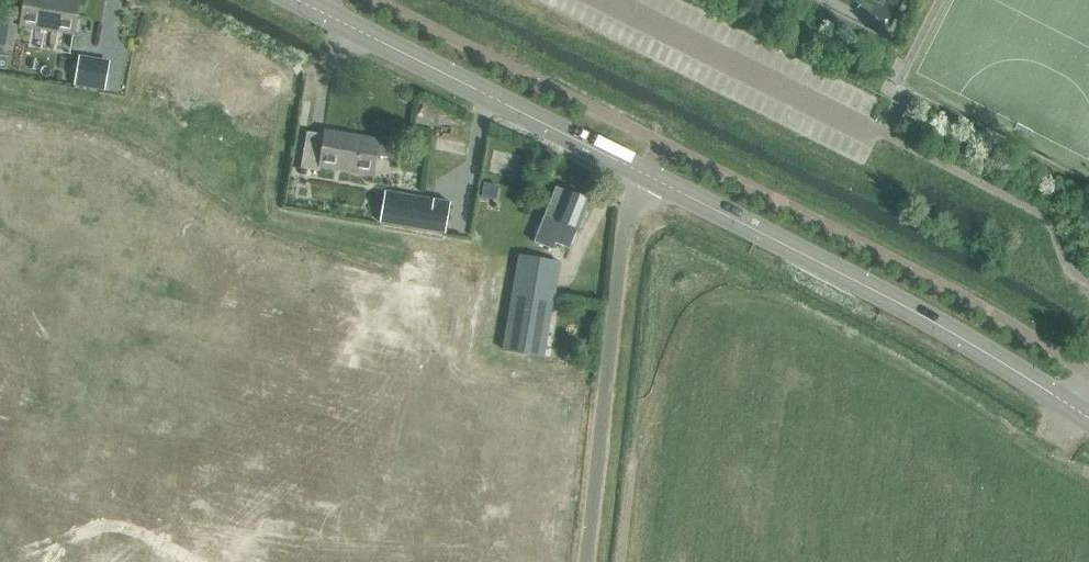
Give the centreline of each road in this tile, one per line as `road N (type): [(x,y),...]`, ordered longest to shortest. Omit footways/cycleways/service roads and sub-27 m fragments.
road 1 (tertiary): [(1071,402),(647,174)]
road 2 (unclassified): [(587,561),(622,241),(647,174)]
road 3 (tertiary): [(647,174),(297,0)]

